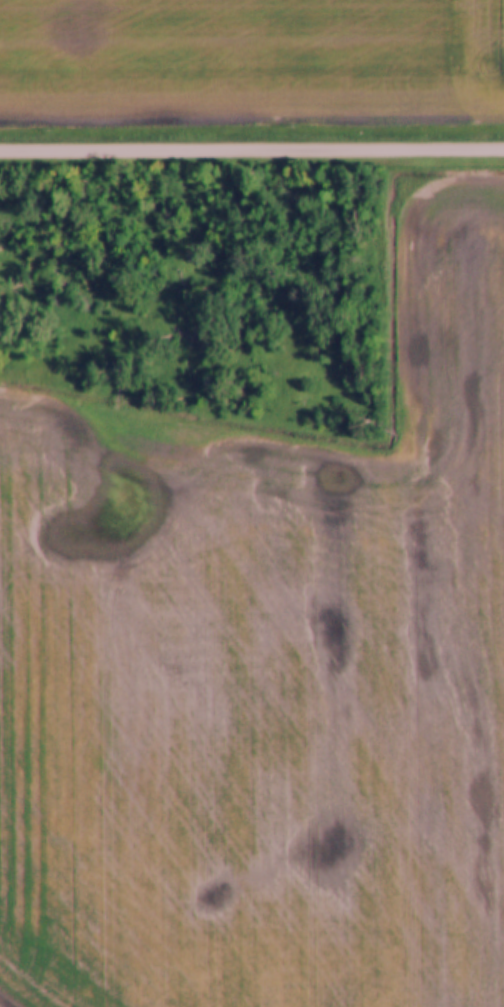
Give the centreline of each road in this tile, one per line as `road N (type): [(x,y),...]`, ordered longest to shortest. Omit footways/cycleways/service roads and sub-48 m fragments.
road 1 (residential): [(503,141),(0,143)]

